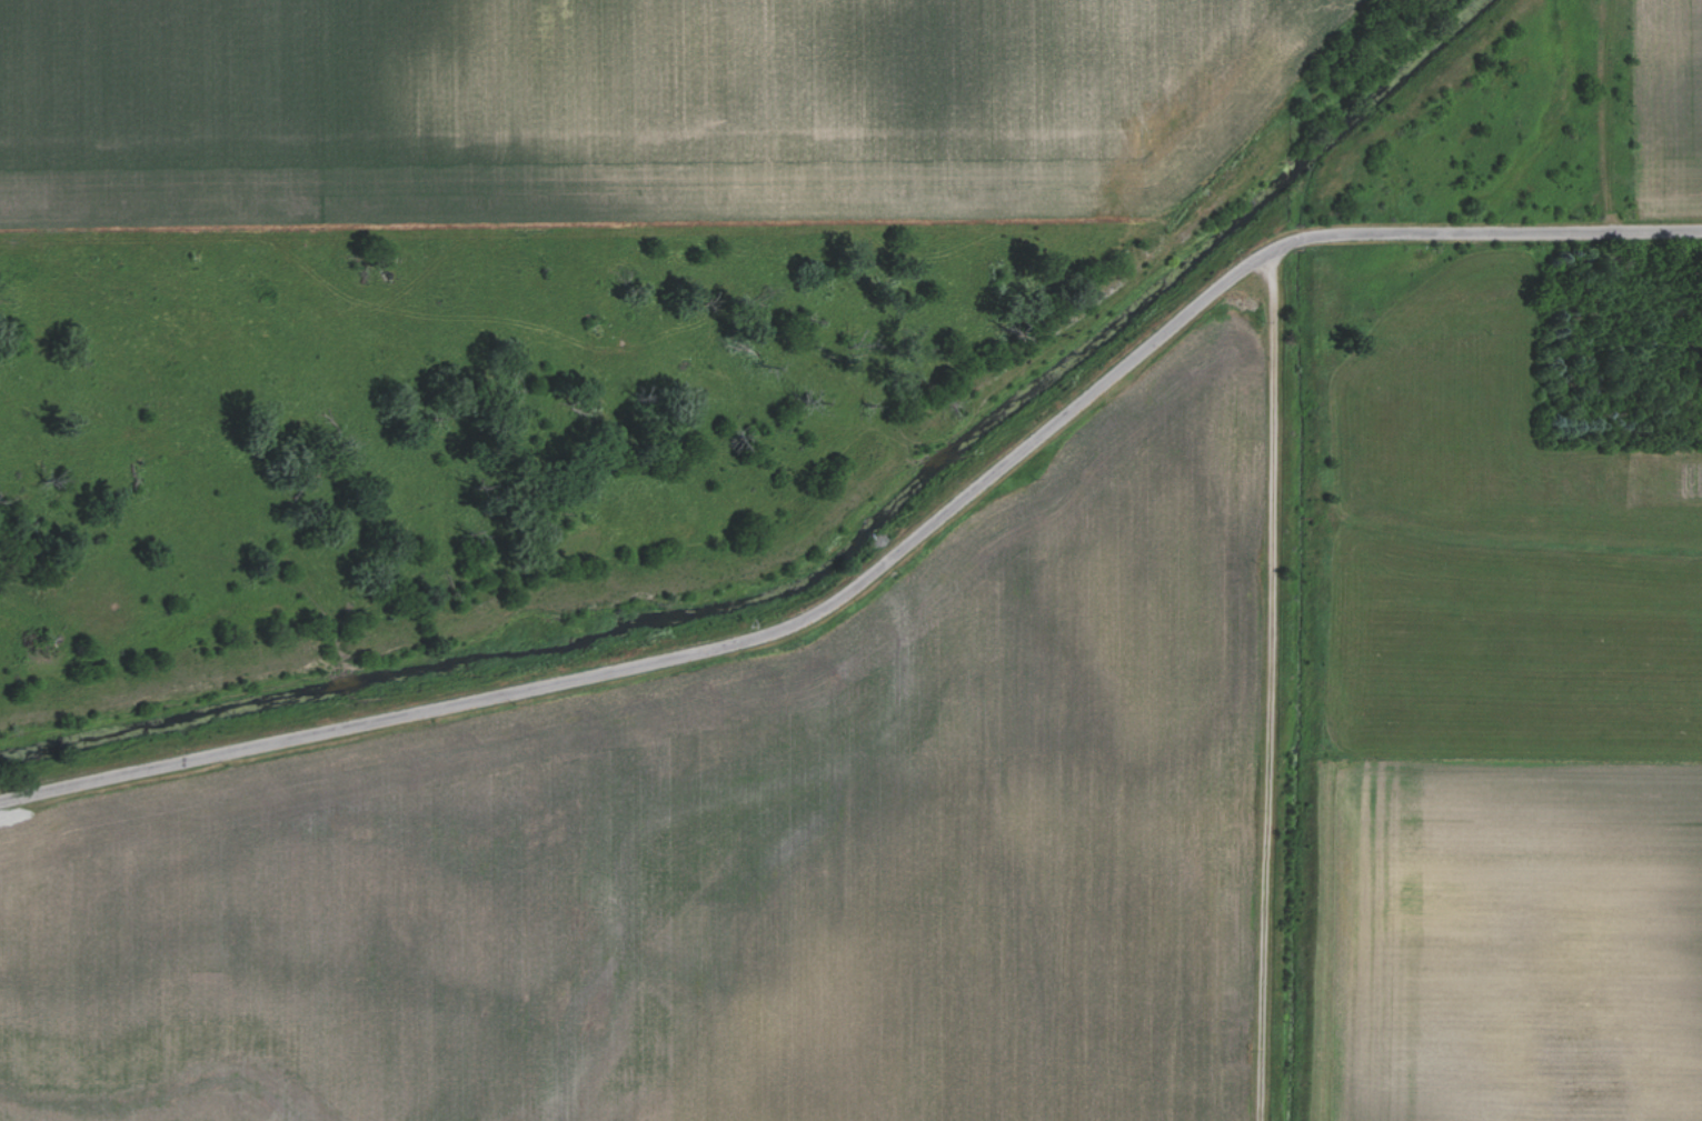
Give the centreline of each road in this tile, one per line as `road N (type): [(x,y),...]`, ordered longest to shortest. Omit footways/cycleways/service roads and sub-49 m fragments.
road 1 (residential): [(1335,228),(1274,247),(842,597),(758,637),(0,800)]
road 2 (residential): [(1335,228),(1701,226)]

